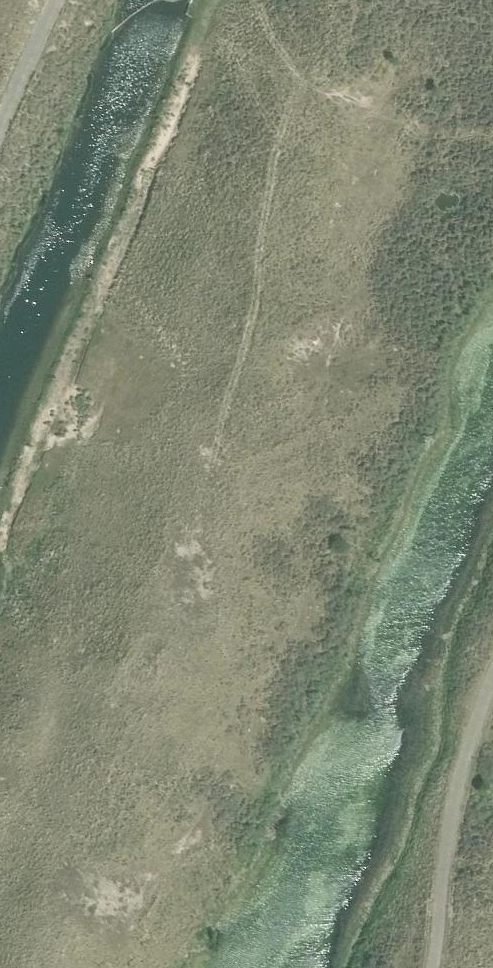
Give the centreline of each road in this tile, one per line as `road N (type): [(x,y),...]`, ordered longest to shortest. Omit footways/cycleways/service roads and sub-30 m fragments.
road 1 (track): [(215,0),(0,576)]
road 2 (track): [(492,678),(454,798),(434,967)]
road 3 (track): [(0,126),(57,0)]

